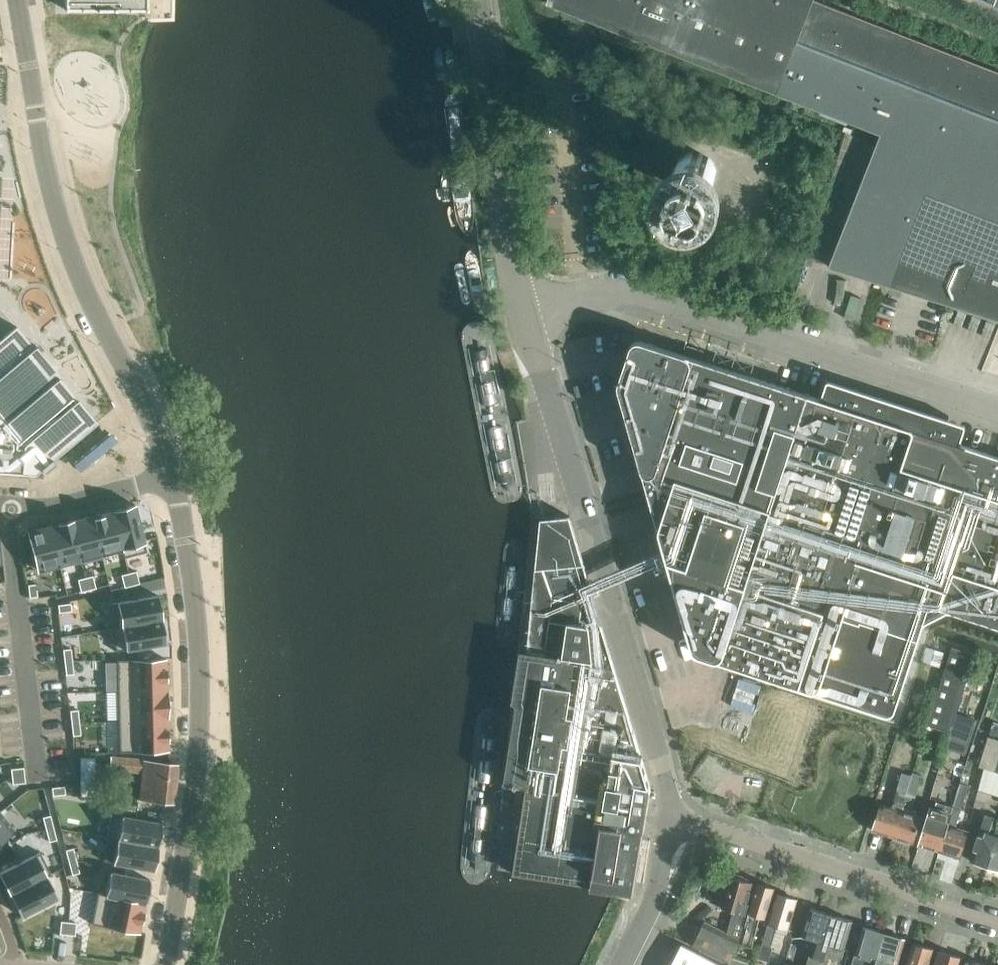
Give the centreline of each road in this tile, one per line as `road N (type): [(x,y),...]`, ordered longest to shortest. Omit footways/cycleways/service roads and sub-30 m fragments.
road 1 (unclassified): [(673,819),(524,303)]
road 2 (tertiary): [(171,472),(68,264),(14,0)]
road 3 (tertiary): [(169,964),(203,741),(196,593),(171,472)]
road 4 (unclassified): [(997,412),(645,293),(524,303)]
road 5 (unclassified): [(997,915),(673,819)]
road 6 (unclassified): [(524,303),(475,0)]
road 7 (residential): [(0,501),(55,499),(171,472)]
road 8 (unclassified): [(621,964),(657,892),(673,819)]

